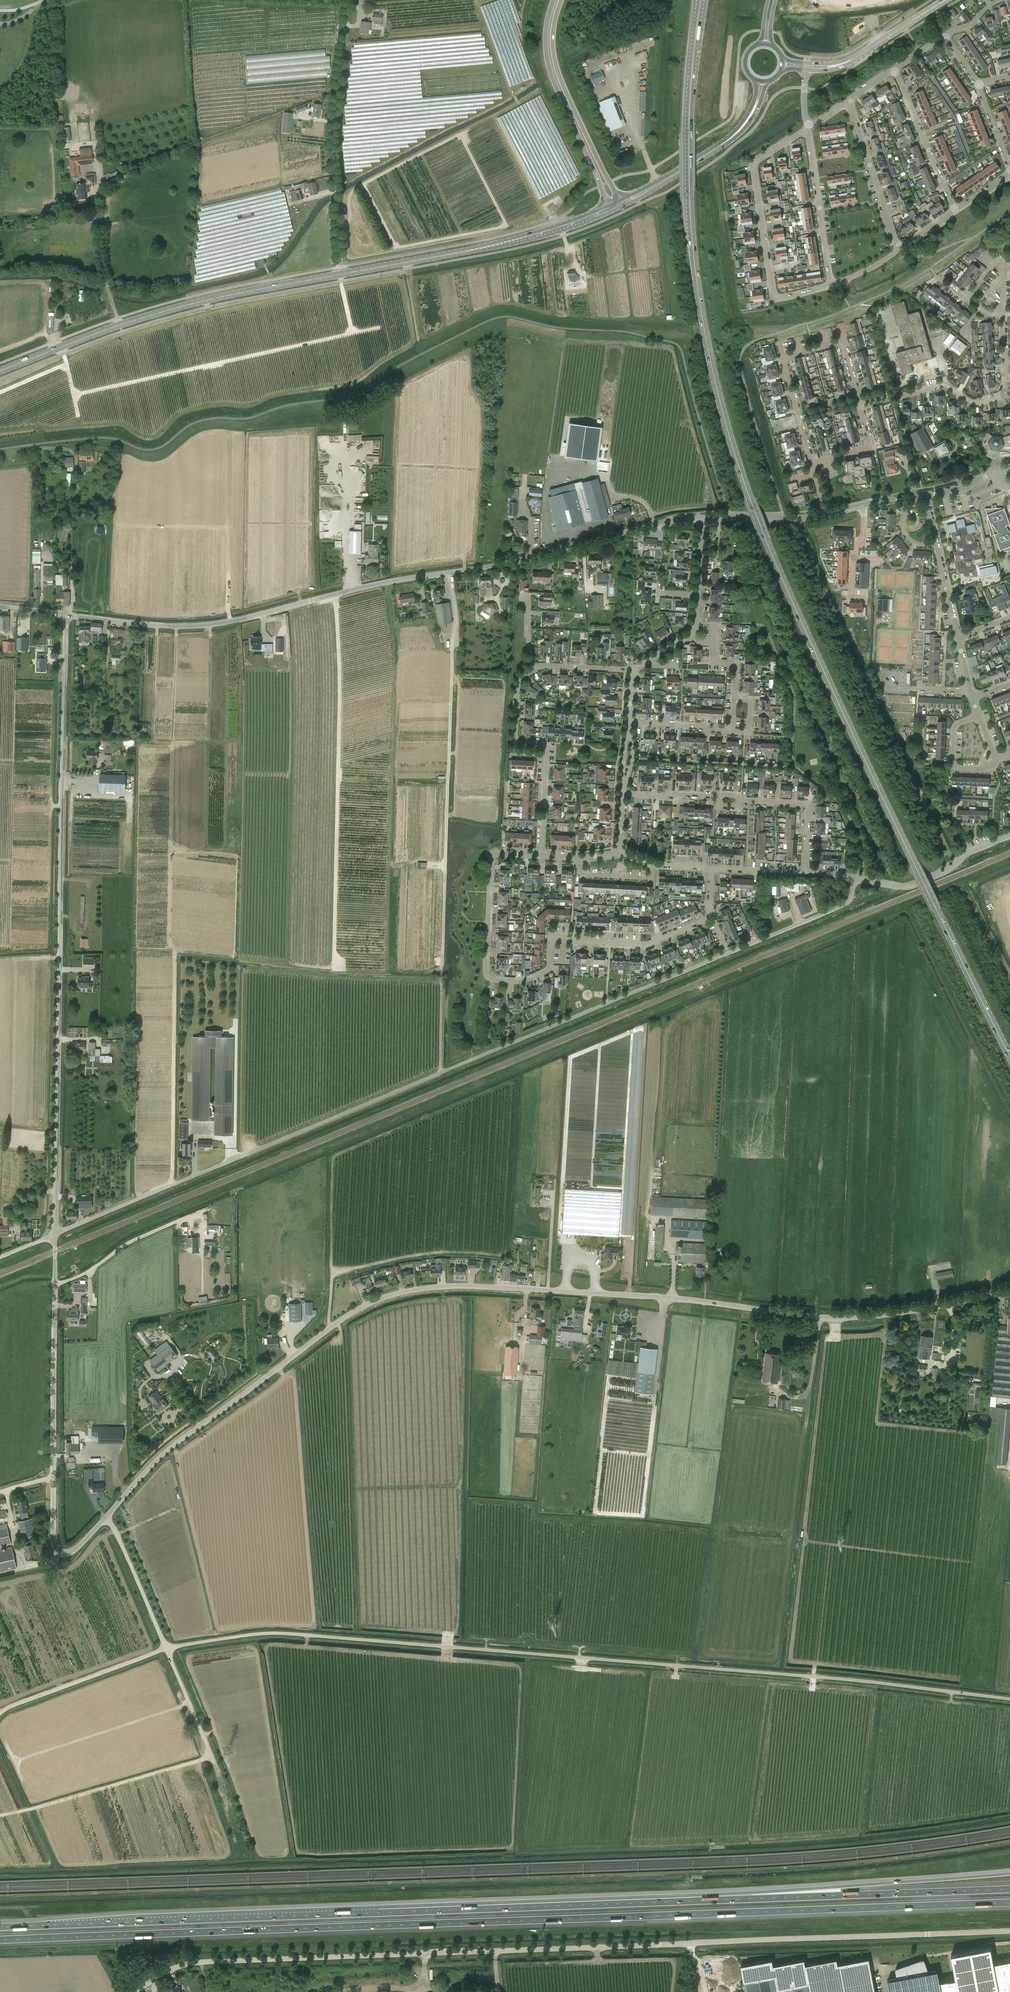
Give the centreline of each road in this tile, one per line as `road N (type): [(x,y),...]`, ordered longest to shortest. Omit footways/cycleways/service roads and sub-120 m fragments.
road 1 (primary): [(1009,1056),(787,591),(735,454),(706,338),(690,218),(690,86),(701,1)]
road 2 (motorway): [(0,1941),(1009,1903)]
road 3 (unclassified): [(105,1519),(184,1437),(338,1321),(390,1296),(479,1287),(835,1318),(1009,1292)]
road 4 (unclassified): [(167,1648),(284,1633),(1009,1699)]
road 5 (unclassified): [(55,1234),(727,953)]
road 6 (motorway): [(709,1901),(0,1927)]
road 7 (unclassified): [(55,1234),(63,615)]
road 8 (unclassified): [(496,1950),(1009,1930)]
road 9 (unclassified): [(63,615),(216,624),(386,582),(510,562)]
road 10 (residential): [(709,917),(647,945),(554,941),(546,971),(493,980),(485,968),(491,861),(497,854),(541,856)]
road 11 (unclassified): [(105,1519),(71,1552),(55,1548),(55,1234)]
road 12 (unclassified): [(141,1991),(195,1962),(496,1950)]
road 13 (primary): [(0,371),(150,316),(340,274)]
road 14 (motorway): [(1009,1873),(709,1901)]
road 15 (motorway): [(1009,1889),(709,1901)]
road 16 (primary): [(340,274),(521,239),(610,209)]
road 17 (unclassified): [(340,274),(331,171),(348,0)]
road 18 (residential): [(831,284),(775,296),(753,166),(807,128)]
road 19 (residential): [(805,872),(808,805),(623,794)]
road 20 (primary): [(554,0),(545,31),(550,72),(610,209)]
road 21 (primary): [(621,204),(557,68),(553,30),(561,0)]
road 22 (residential): [(541,856),(546,750),(517,741),(515,733),(517,690),(535,667)]
road 23 (residential): [(510,562),(701,518)]
road 24 (residential): [(842,342),(783,359),(812,464)]
road 25 (residential): [(854,878),(913,885),(1009,835)]
road 26 (residential): [(831,284),(807,128)]
road 27 (tertiary): [(807,66),(854,59),(946,0)]
road 28 (residential): [(900,248),(850,100)]
road 29 (unclassified): [(727,953),(845,904),(854,878)]
road 30 (residential): [(955,208),(894,69)]
road 31 (residential): [(1005,361),(1001,396),(973,403),(939,386),(898,397)]
road 32 (unclassified): [(167,1648),(105,1519)]
road 33 (unclassified): [(213,1764),(167,1648)]
road 34 (residential): [(701,518),(825,515)]

